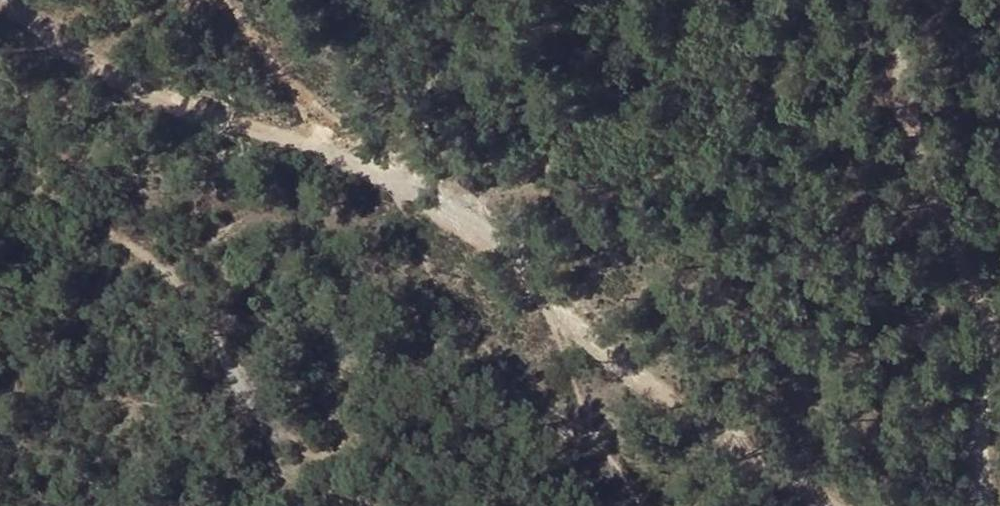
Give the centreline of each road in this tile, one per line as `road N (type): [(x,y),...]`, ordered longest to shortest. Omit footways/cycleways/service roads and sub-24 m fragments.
road 1 (track): [(331,148),(443,201),(482,229),(521,260),(552,305),(601,351),(828,505)]
road 2 (track): [(886,0),(950,252),(985,323),(992,363),(973,474),(986,505)]
road 3 (track): [(9,0),(159,102),(331,148)]
road 4 (track): [(331,148),(227,0)]

